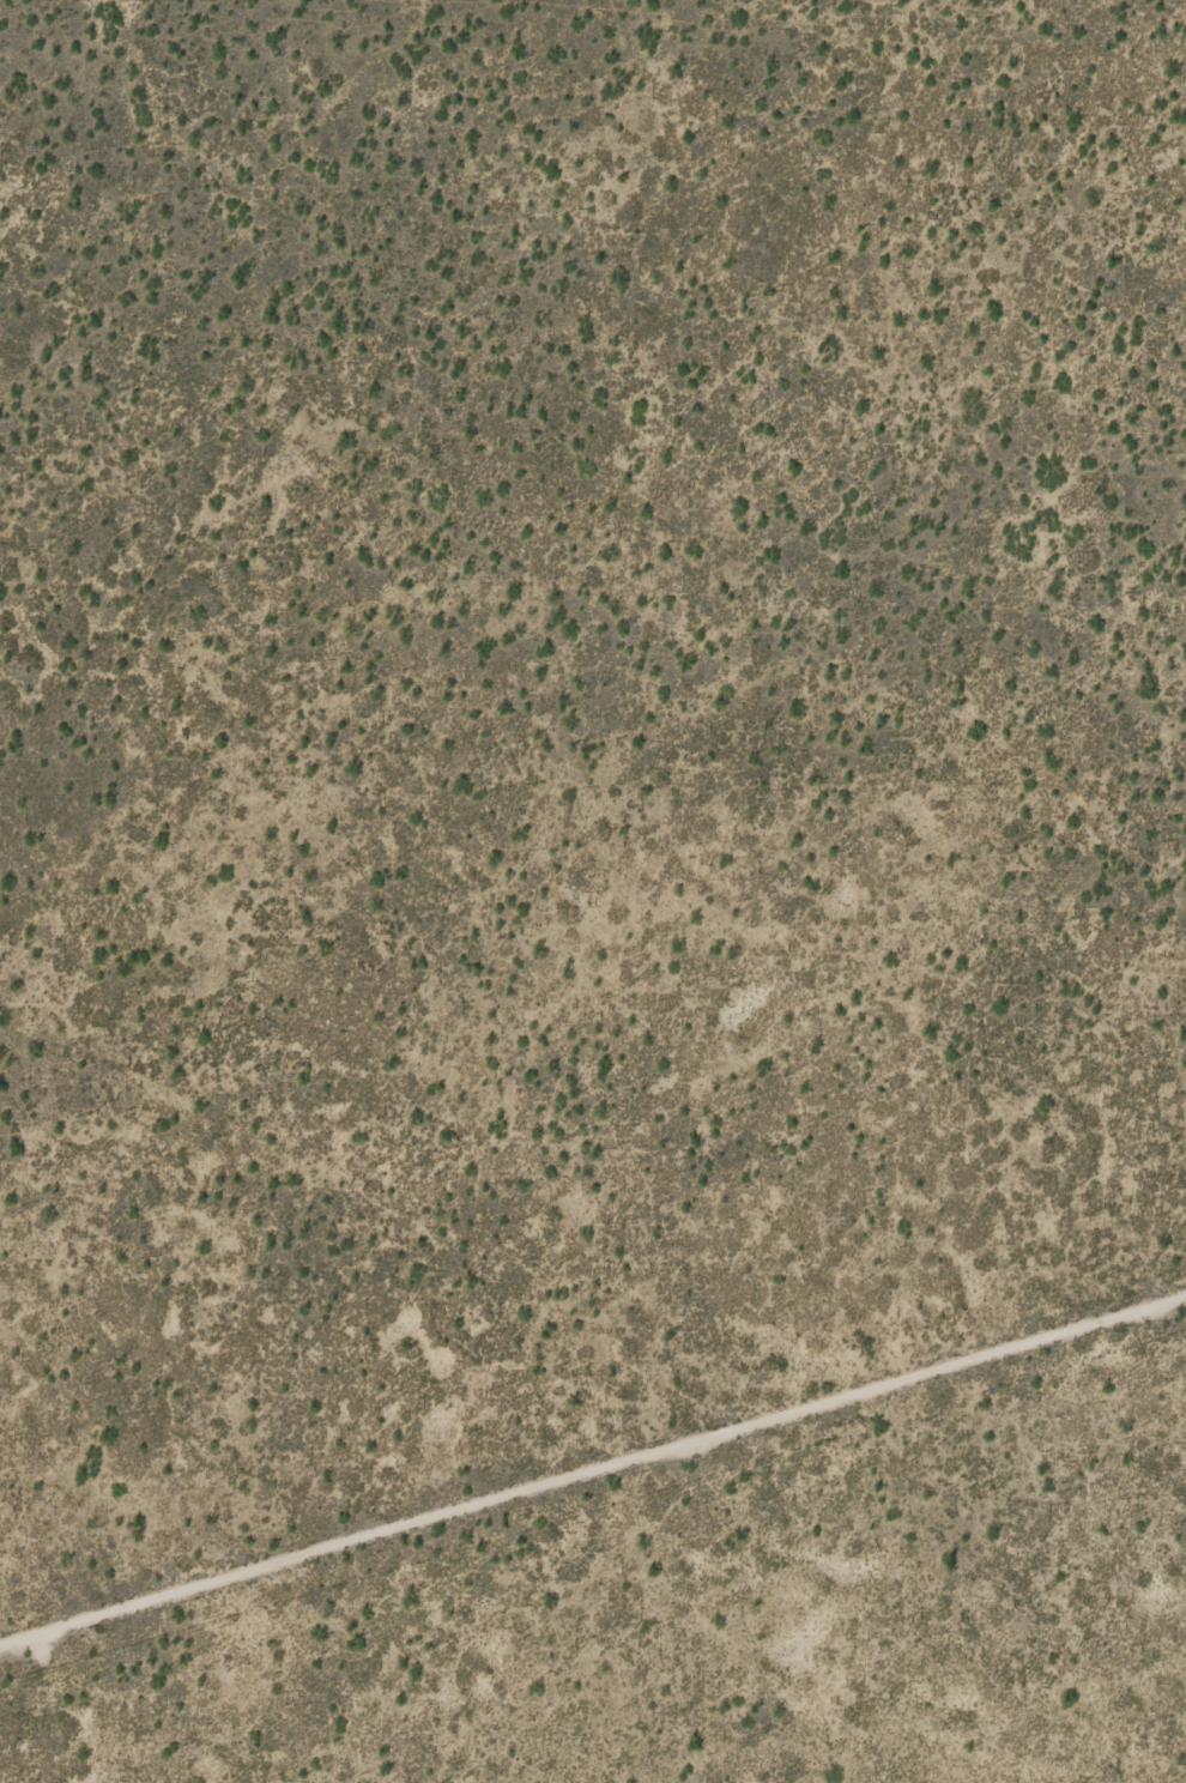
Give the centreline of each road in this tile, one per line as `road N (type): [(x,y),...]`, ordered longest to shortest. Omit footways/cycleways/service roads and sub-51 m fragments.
road 1 (track): [(1185,1293),(0,1644)]

